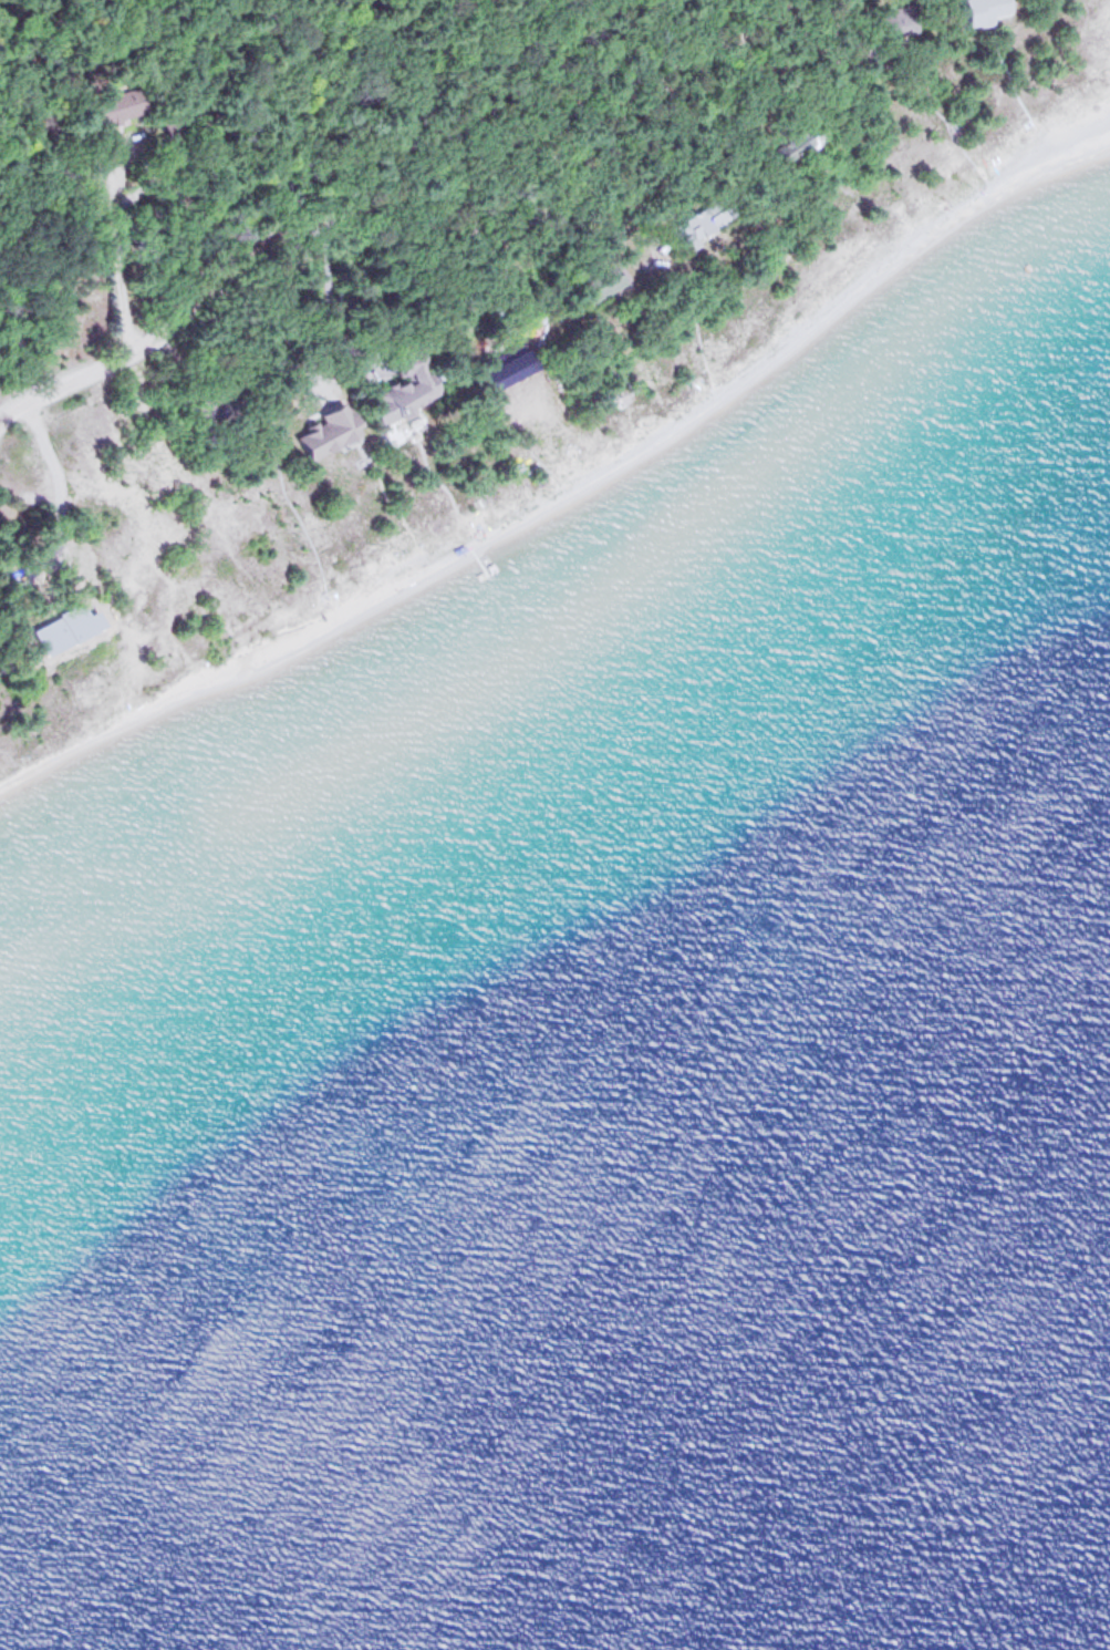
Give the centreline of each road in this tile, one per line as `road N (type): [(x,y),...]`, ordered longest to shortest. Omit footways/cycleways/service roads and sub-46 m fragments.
road 1 (residential): [(796,0),(724,41),(544,107),(395,205),(252,252),(149,342),(0,422)]

